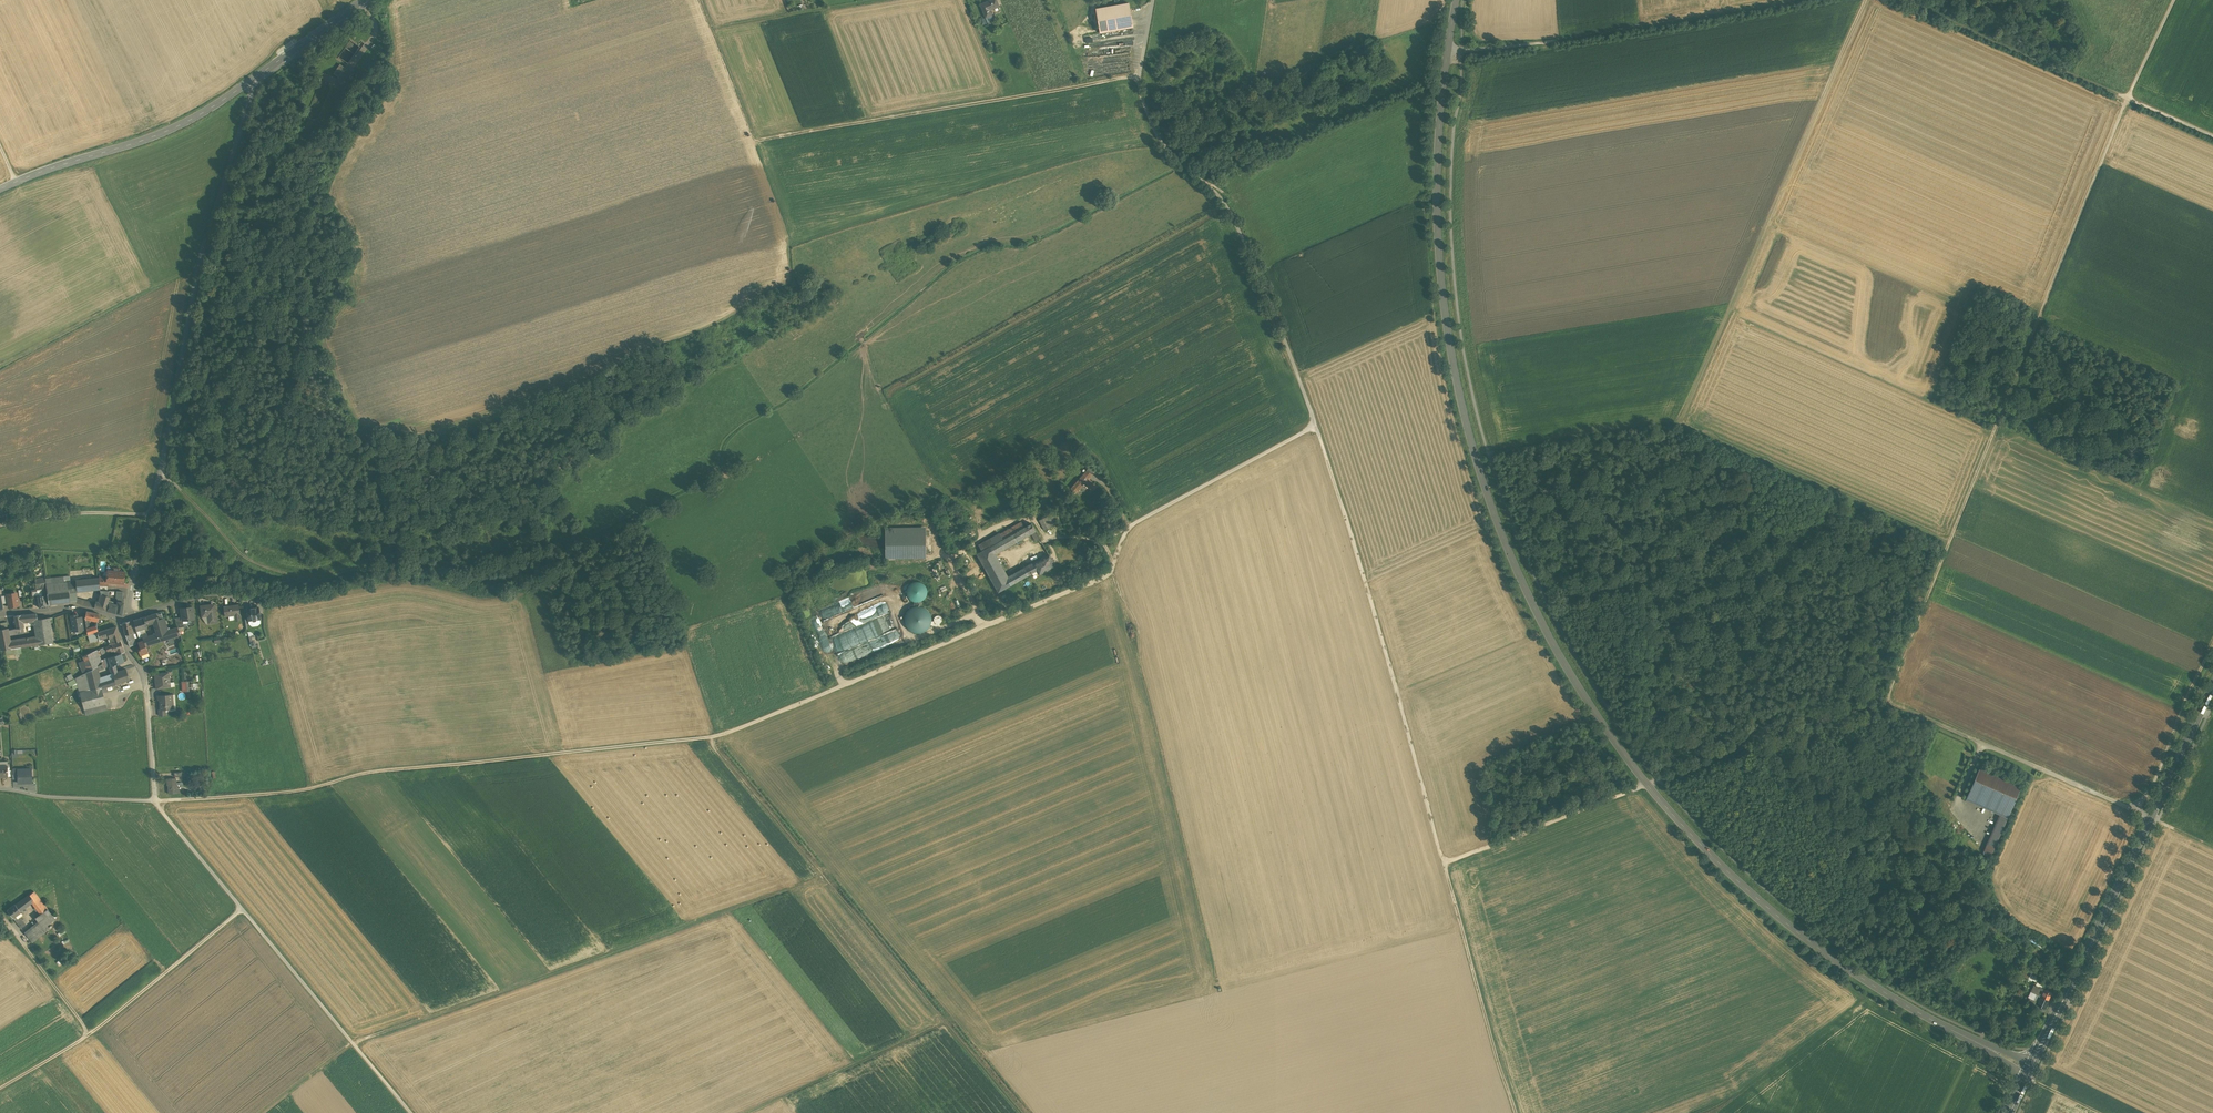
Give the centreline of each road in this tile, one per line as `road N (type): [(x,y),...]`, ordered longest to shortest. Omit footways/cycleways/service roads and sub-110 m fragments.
road 1 (track): [(413,1112),(156,801),(714,741),(1113,573)]
road 2 (tertiary): [(1457,0),(1439,141),(1445,315),(1480,475),(1546,633),(1646,784),(1746,889),(1876,988),(2029,1067)]
road 3 (track): [(708,740),(821,878),(356,1043)]
road 4 (track): [(1318,427),(1446,862),(1646,784)]
road 5 (track): [(1488,456),(1679,425),(1866,0)]
road 6 (track): [(2127,99),(1884,703)]
road 7 (track): [(712,30),(756,138),(1138,77)]
road 8 (unclassified): [(147,515),(202,249),(251,81)]
road 9 (track): [(1223,990),(1113,573)]
road 10 (primary): [(2029,1067),(2212,694)]
road 11 (track): [(821,878),(943,1024),(750,1112)]
road 12 (track): [(547,498),(454,518),(399,518),(248,499),(198,461),(164,457)]
road 13 (track): [(1138,77),(1157,140),(1233,223),(1318,427)]
road 14 (track): [(621,558),(485,597),(394,579),(260,600)]
road 15 (track): [(1462,52),(1805,0)]
road 16 (residential): [(0,788),(156,801),(145,676),(119,622)]
road 17 (track): [(244,911),(90,1034),(0,1089)]
road 18 (track): [(1949,545),(1679,425)]
road 19 (tertiary): [(0,190),(167,131),(251,81)]
road 20 (track): [(1446,862),(1518,1112)]
road 21 (track): [(1896,0),(2127,99)]
road 22 (track): [(1985,747),(2212,848)]
road 23 (track): [(1884,703),(1753,737),(1657,777)]
road 24 (track): [(199,264),(0,366)]
road 25 (track): [(2212,641),(2136,811)]
road 26 (track): [(887,0),(712,30)]
road 27 (unclassified): [(0,526),(82,513),(147,515)]
road 28 (tertiary): [(251,81),(362,0)]
road 29 (residential): [(260,600),(193,595),(128,617)]
road 30 (residential): [(119,622),(81,609),(0,615)]

